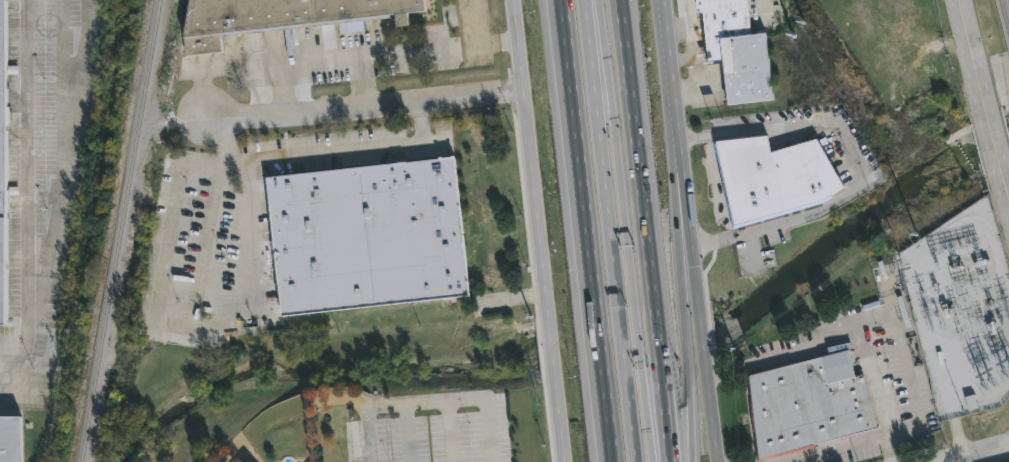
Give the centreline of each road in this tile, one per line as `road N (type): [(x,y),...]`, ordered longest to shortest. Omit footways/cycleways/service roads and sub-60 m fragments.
road 1 (motorway): [(651,461),(596,0)]
road 2 (secondary): [(719,461),(664,0)]
road 3 (secondary): [(516,0),(570,461)]
road 4 (motorway): [(668,461),(616,0)]
road 5 (motorway): [(562,0),(613,461)]
road 6 (motorway): [(584,0),(634,461)]
road 7 (residential): [(527,91),(317,116),(209,118)]
road 8 (motorway): [(690,461),(682,317),(690,233)]
road 9 (tertiary): [(956,0),(985,118)]

